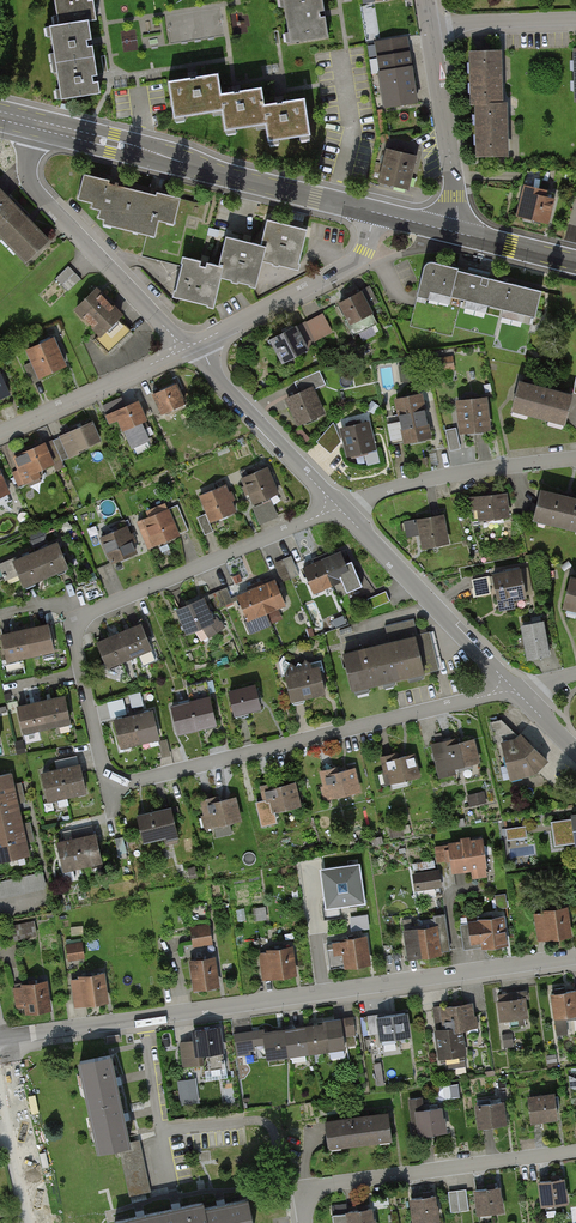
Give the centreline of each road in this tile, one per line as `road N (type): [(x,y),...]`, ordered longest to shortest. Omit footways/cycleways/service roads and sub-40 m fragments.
road 1 (residential): [(515,690),(106,789),(74,629),(338,508)]
road 2 (residential): [(0,1037),(575,956)]
road 3 (primary): [(35,125),(376,213)]
road 4 (residential): [(575,1153),(301,1190),(306,1222)]
road 5 (residential): [(35,125),(26,161),(33,188),(186,348)]
road 6 (residential): [(338,508),(515,690)]
road 7 (residential): [(338,508),(418,483),(575,459)]
road 8 (residential): [(186,348),(354,262),(376,213)]
road 9 (residential): [(186,348),(205,356),(228,392),(338,508)]
road 10 (residential): [(428,26),(455,232)]
road 11 (residential): [(0,433),(186,348)]
road 12 (residential): [(35,1222),(0,1062)]
road 13 (residential): [(428,26),(575,20)]
road 14 (primary): [(455,232),(575,263)]

